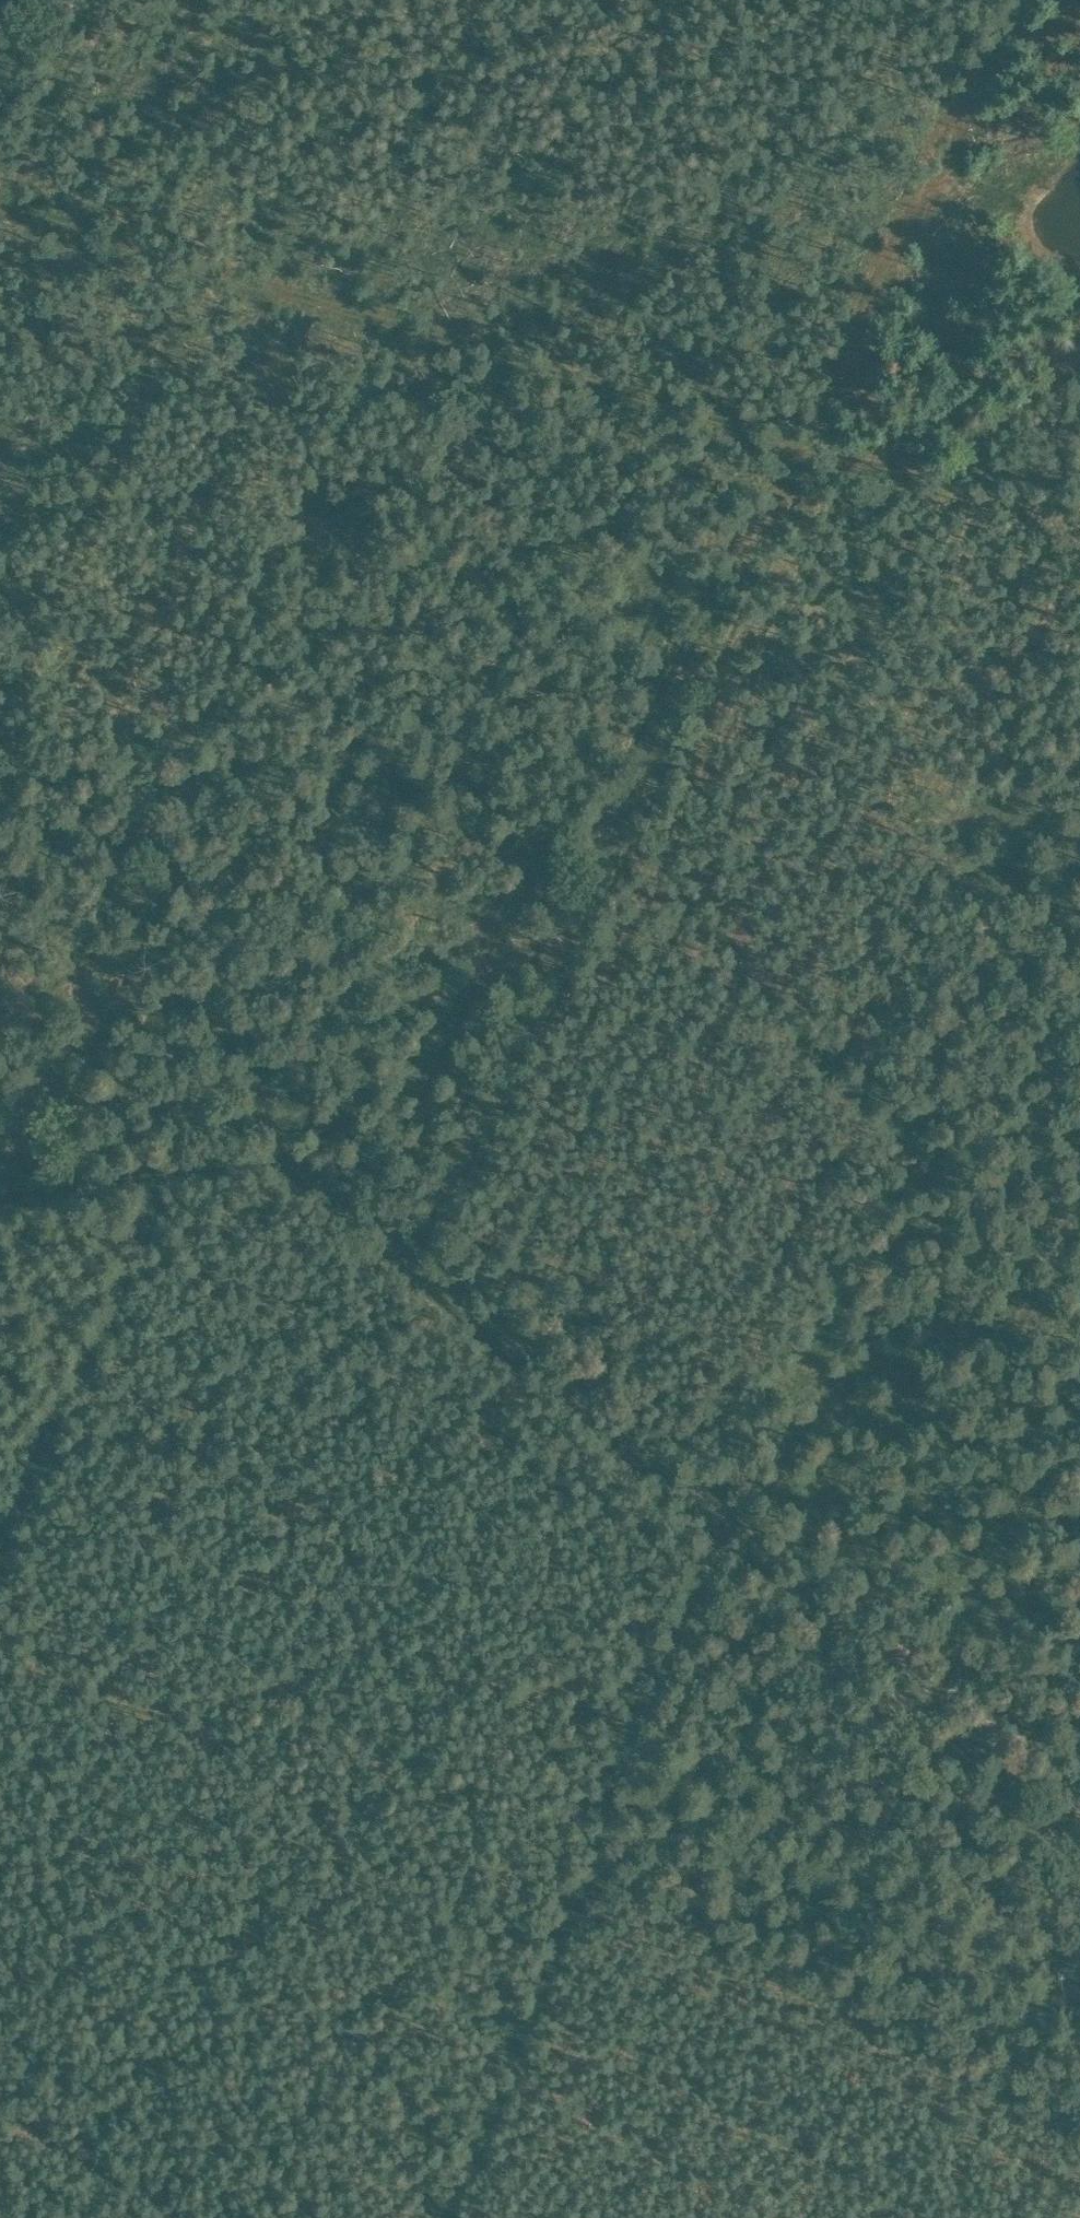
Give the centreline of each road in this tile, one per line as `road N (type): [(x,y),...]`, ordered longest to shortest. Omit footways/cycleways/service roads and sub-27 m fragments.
road 1 (track): [(803,443),(1019,0)]
road 2 (track): [(803,443),(621,822)]

